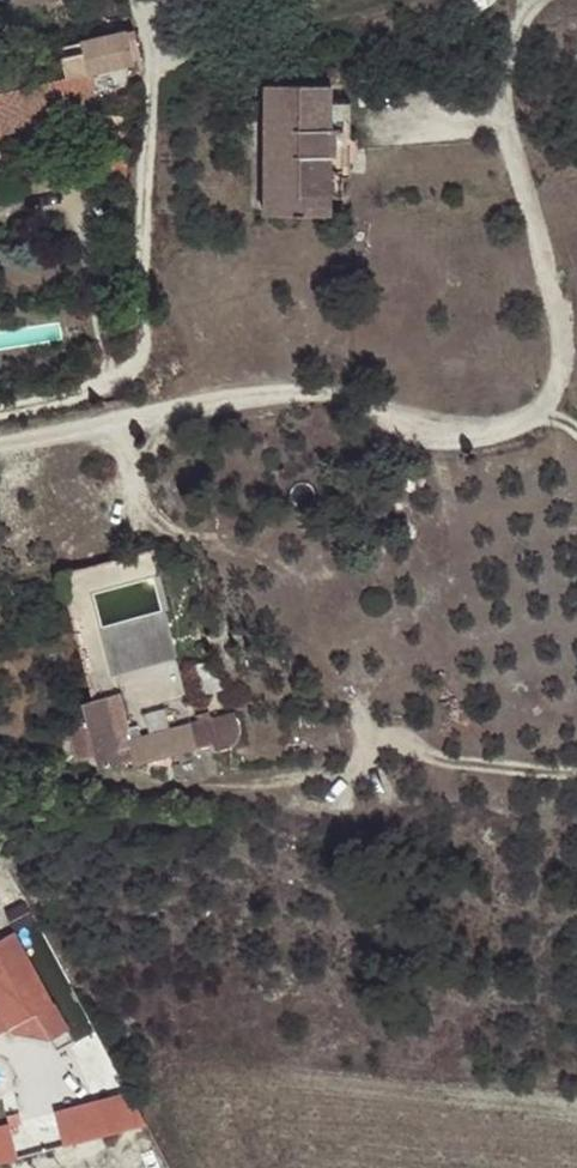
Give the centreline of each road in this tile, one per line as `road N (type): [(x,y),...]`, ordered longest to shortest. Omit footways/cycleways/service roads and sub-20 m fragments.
road 1 (residential): [(321,391),(0,451)]

